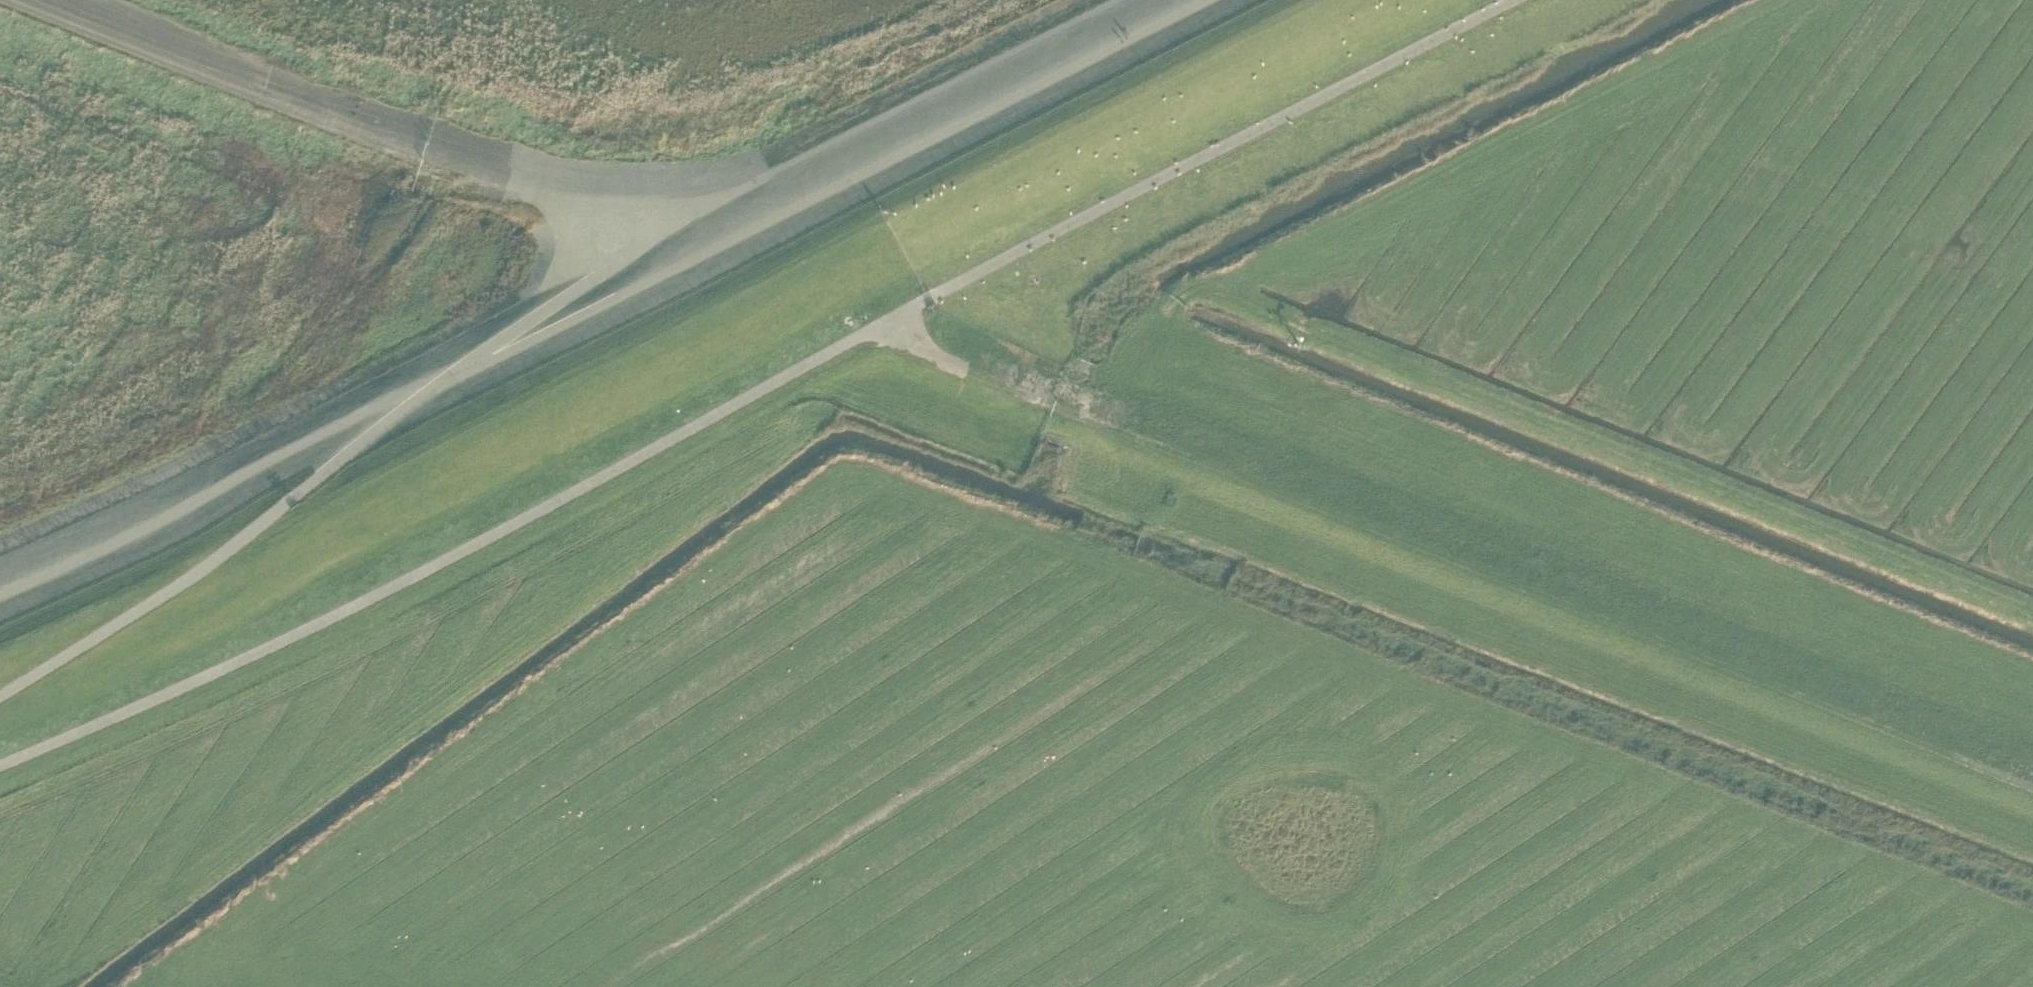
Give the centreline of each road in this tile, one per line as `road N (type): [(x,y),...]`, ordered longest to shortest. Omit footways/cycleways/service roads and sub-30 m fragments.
road 1 (track): [(878,330),(2032,783)]

